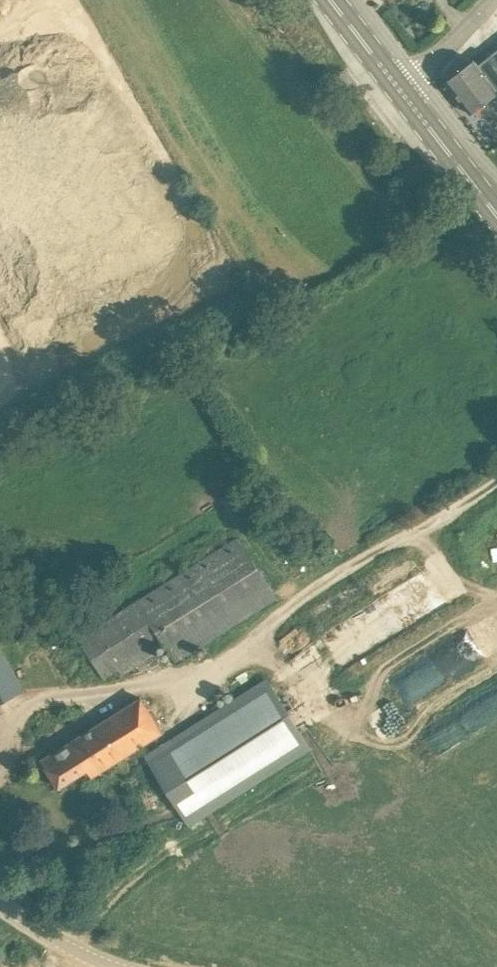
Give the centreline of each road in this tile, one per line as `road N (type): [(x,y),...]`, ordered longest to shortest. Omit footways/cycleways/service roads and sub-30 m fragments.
road 1 (primary): [(496,212),(397,78)]
road 2 (unclassified): [(146,966),(87,954),(0,903)]
road 3 (unclassified): [(397,78),(492,0)]

